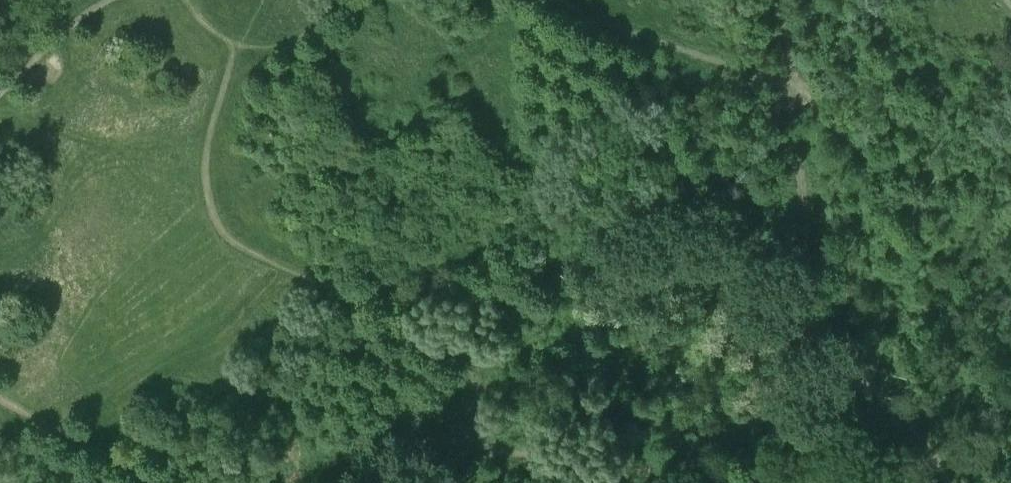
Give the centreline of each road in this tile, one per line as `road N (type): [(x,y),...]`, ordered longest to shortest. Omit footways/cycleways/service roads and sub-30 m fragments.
road 1 (track): [(235,44),(207,151),(209,200),(231,239),(298,273),(376,296),(491,300),(552,272),(625,225),(665,213),(744,235),(801,274)]
road 2 (track): [(802,333),(771,398),(739,429),(677,464),(635,470),(491,450),(460,456),(423,482)]
road 3 (track): [(802,333),(794,131),(800,86),(777,0)]
road 4 (track): [(949,482),(901,414),(817,353),(802,333)]
road 5 (track): [(162,482),(0,396)]
road 6 (track): [(0,92),(91,9),(112,0)]

